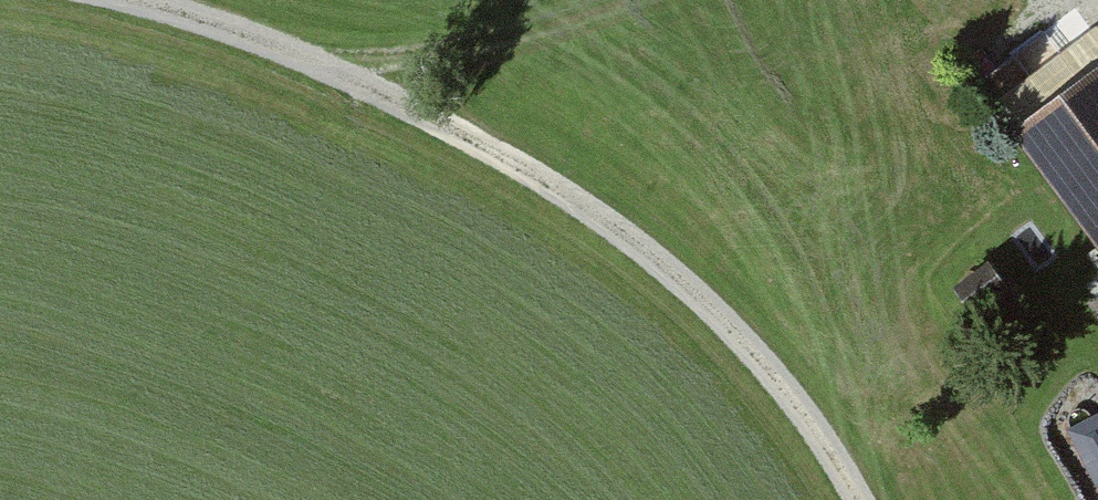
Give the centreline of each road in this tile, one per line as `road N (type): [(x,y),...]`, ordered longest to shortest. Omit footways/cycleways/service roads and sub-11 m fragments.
road 1 (track): [(857,499),(797,399),(628,235),(482,147),(304,57),(109,0)]
road 2 (track): [(689,0),(304,57)]

